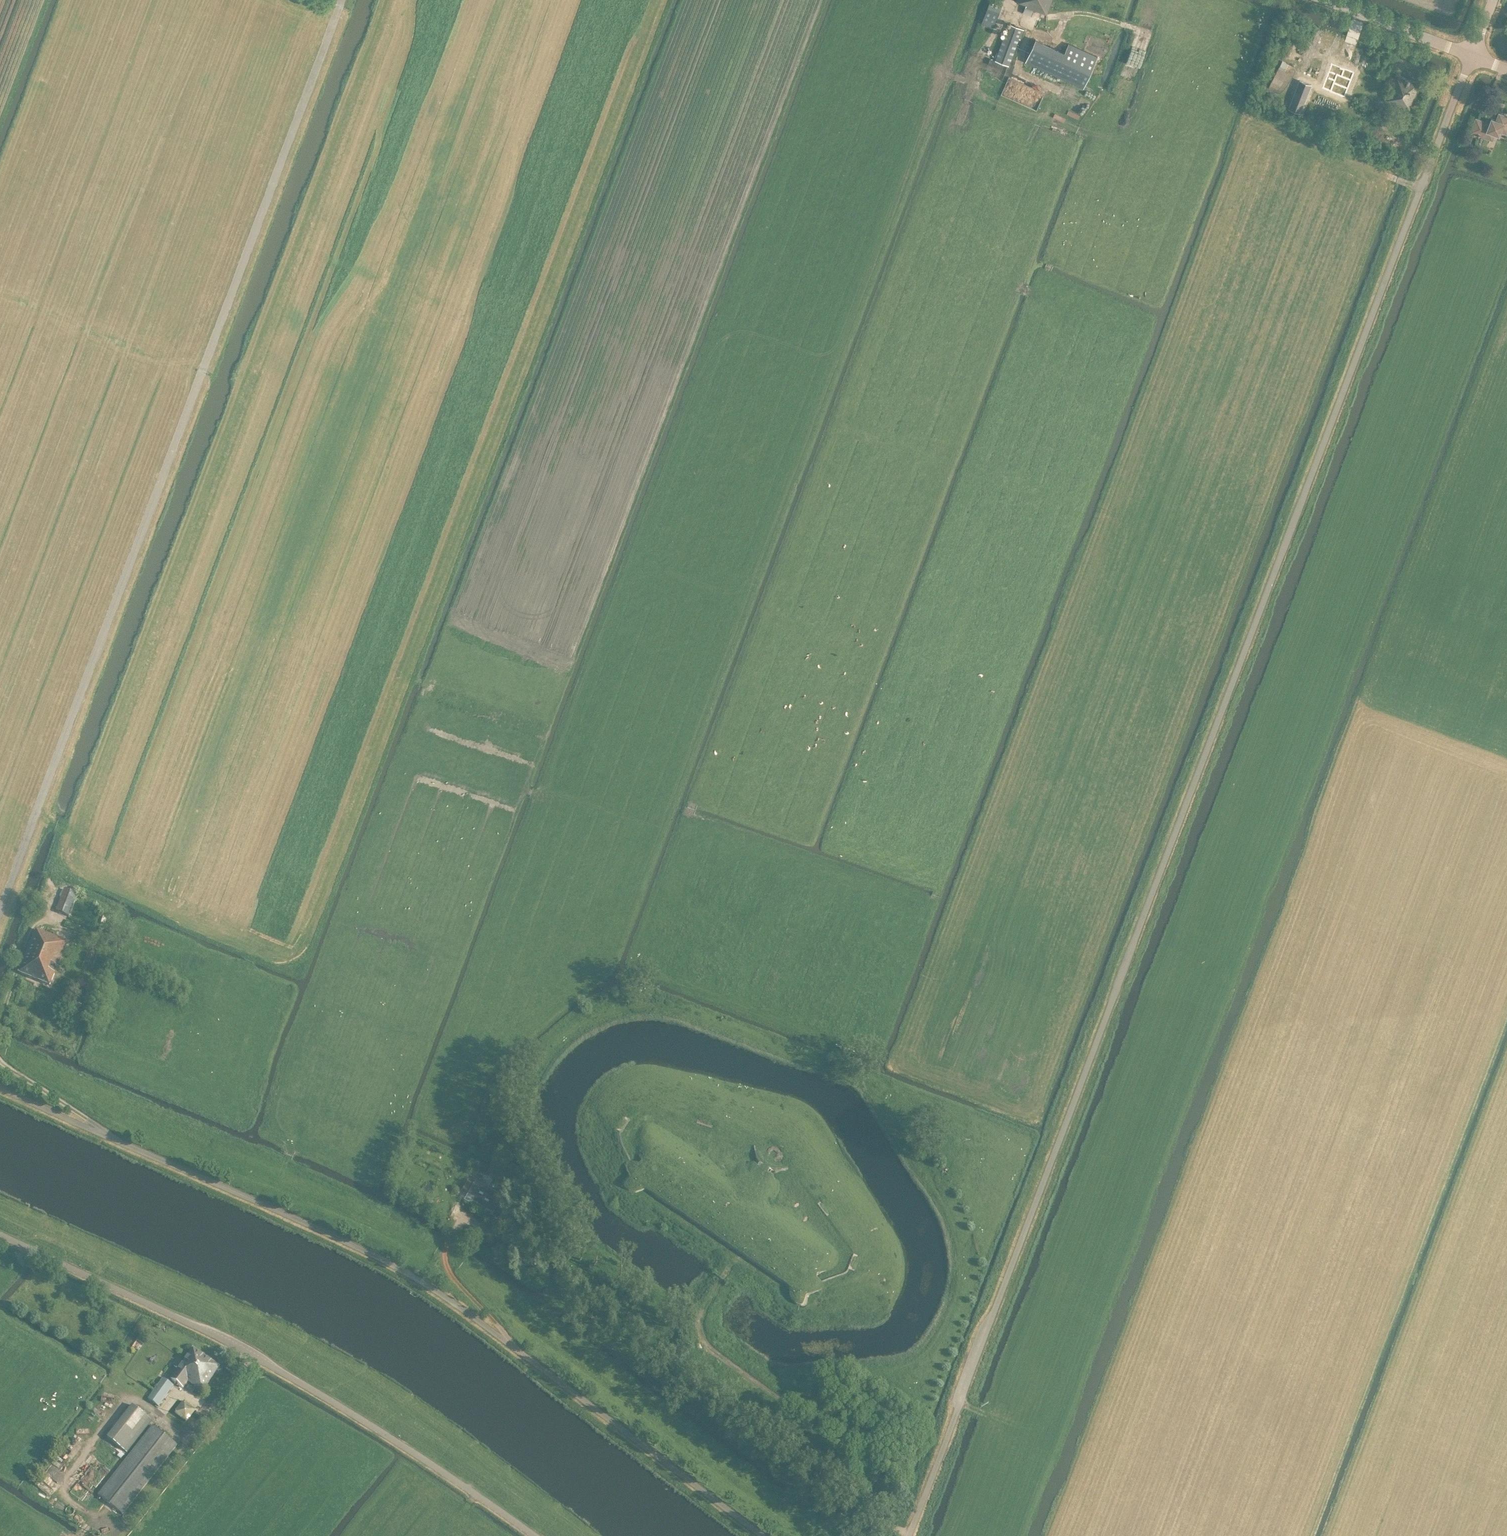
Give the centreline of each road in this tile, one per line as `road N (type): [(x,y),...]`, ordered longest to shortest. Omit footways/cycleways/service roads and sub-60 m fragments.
road 1 (unclassified): [(909,1535),(1472,58)]
road 2 (track): [(0,917),(343,0)]
road 3 (unclassified): [(762,1535),(394,1264),(0,1088)]
road 4 (tertiary): [(536,1535),(263,1360),(0,1234)]
road 5 (tertiary): [(1472,58),(1321,0)]
road 6 (track): [(1146,32),(1082,14),(1029,22)]

